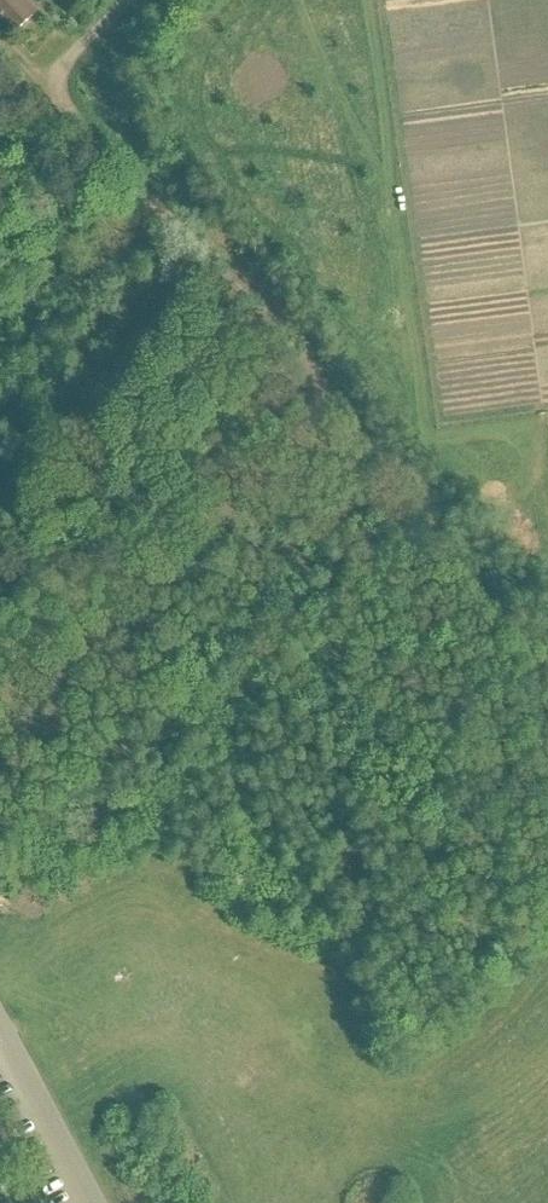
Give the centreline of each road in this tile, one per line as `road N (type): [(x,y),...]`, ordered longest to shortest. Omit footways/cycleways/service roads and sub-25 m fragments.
road 1 (track): [(128,0),(56,81),(58,106),(305,350),(317,382),(309,420),(0,727)]
road 2 (unclassified): [(0,1031),(94,1202)]

